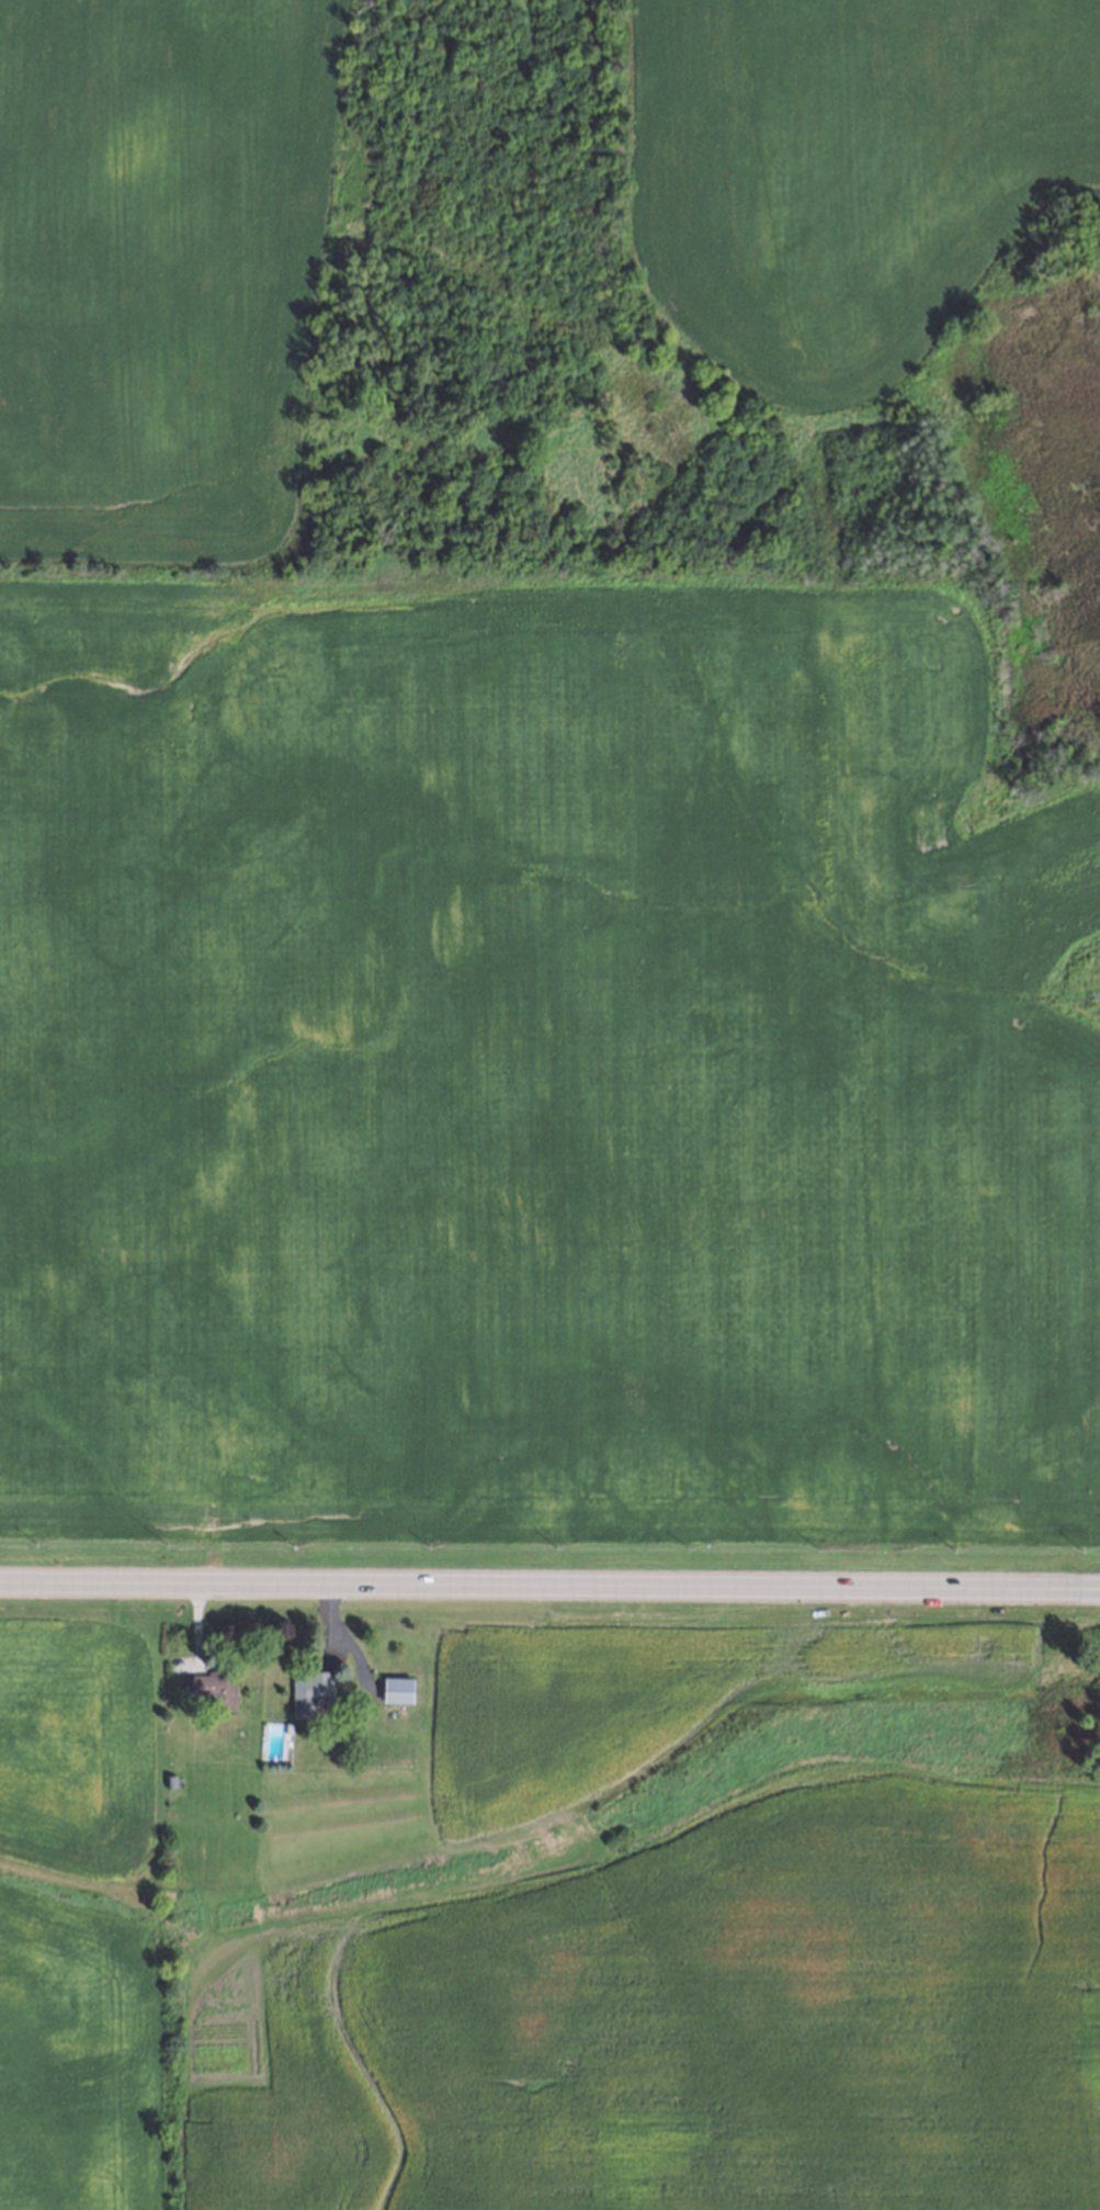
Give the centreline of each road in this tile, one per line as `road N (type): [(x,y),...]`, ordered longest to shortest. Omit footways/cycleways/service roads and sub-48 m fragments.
road 1 (tertiary): [(0,1581),(1099,1586)]

